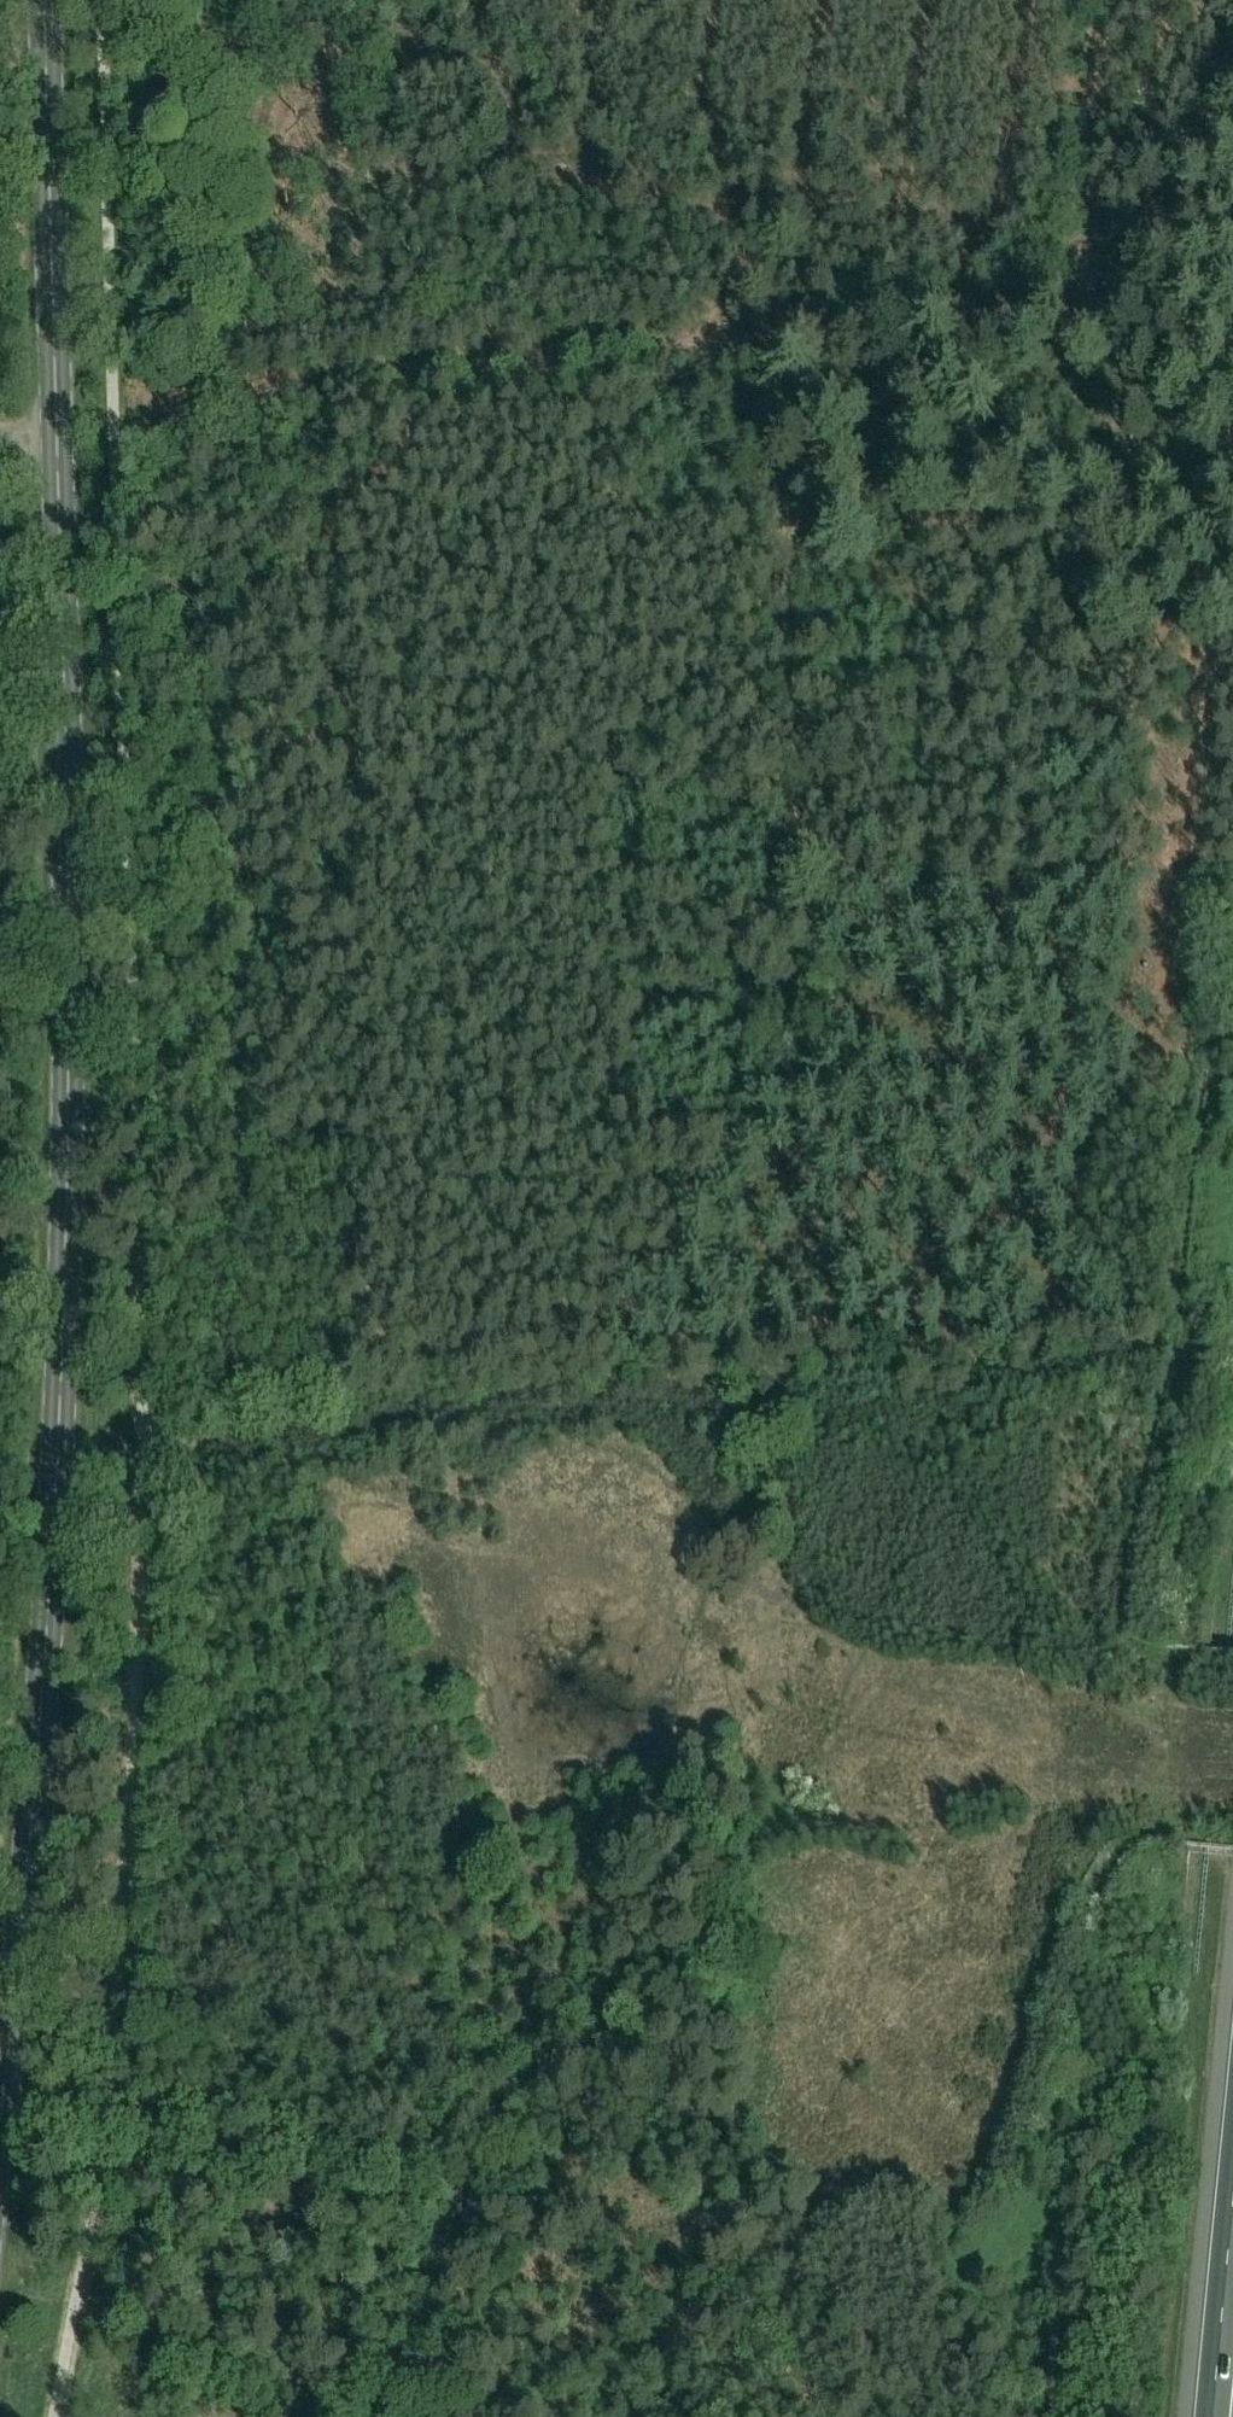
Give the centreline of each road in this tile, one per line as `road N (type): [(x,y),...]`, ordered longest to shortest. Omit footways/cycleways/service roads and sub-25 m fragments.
road 1 (secondary): [(0,2110),(49,1609),(67,1188),(46,0)]
road 2 (motorway): [(1232,2213),(1213,2416)]

